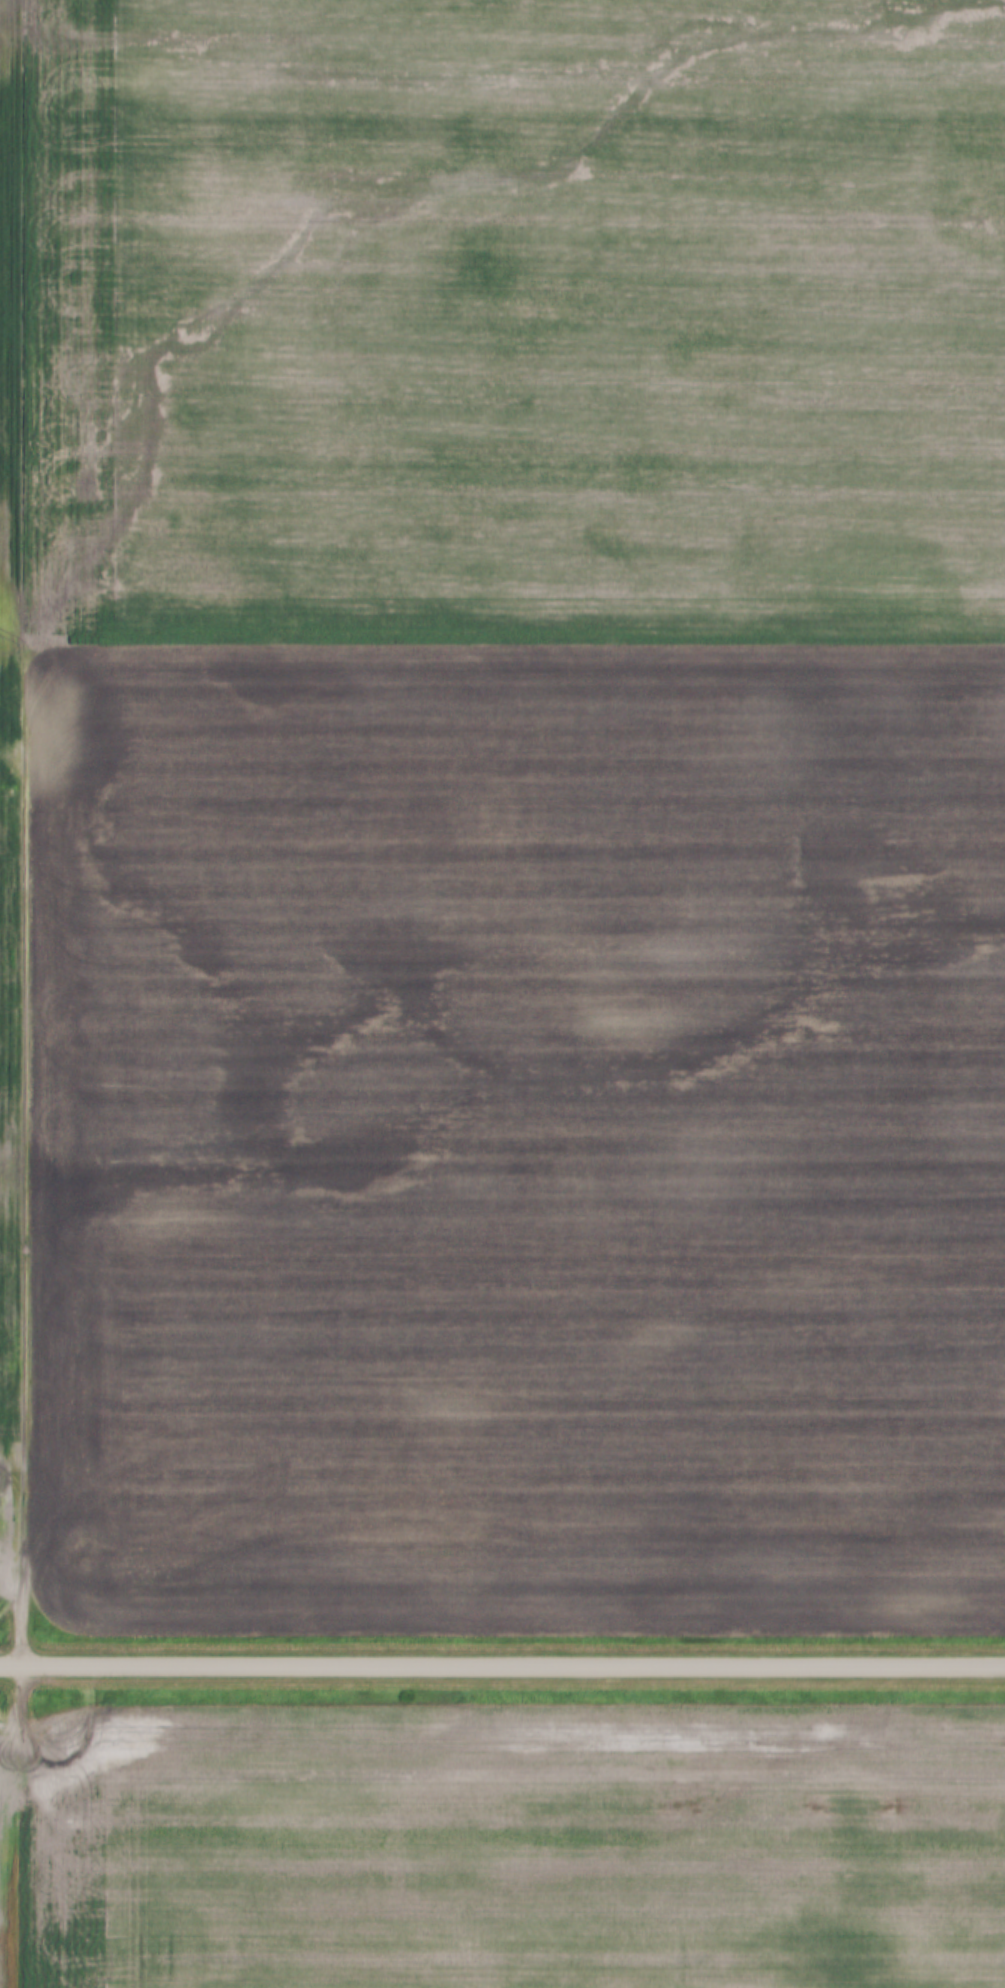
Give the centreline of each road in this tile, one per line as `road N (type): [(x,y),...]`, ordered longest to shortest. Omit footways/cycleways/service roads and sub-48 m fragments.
road 1 (residential): [(0,1661),(1004,1662)]

